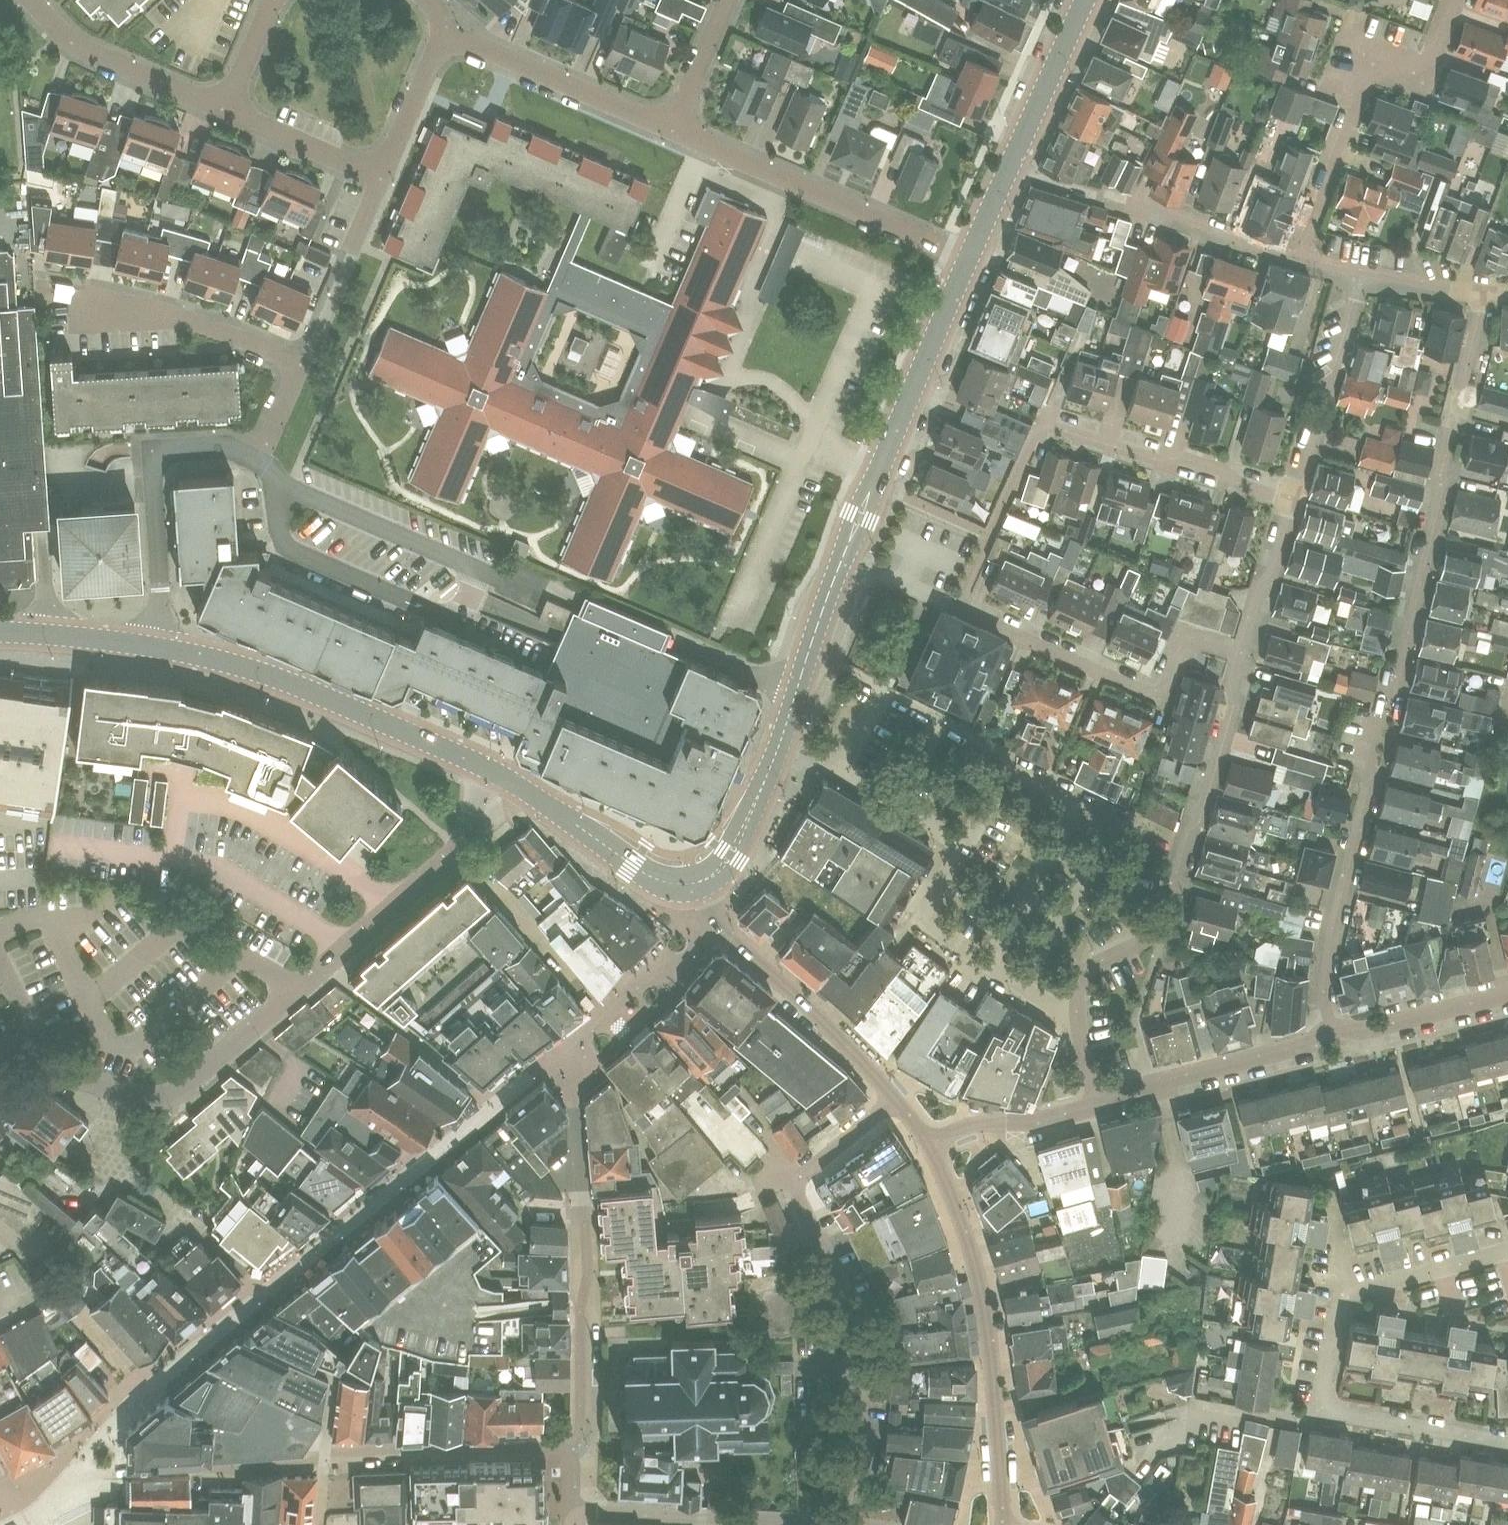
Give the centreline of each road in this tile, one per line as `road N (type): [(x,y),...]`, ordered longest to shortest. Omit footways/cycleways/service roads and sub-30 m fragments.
road 1 (residential): [(1237,648),(1185,633),(1156,693),(957,607),(1046,426),(1162,461),(1183,457),(1293,502)]
road 2 (residential): [(1329,1029),(1323,990),(1331,939),(1483,284)]
road 3 (residential): [(485,764),(458,845),(169,1095),(124,1091),(51,1062),(0,961)]
road 4 (residential): [(84,1473),(234,1470),(417,1447),(568,1450)]
road 5 (unclassified): [(1076,1010),(1055,1006),(917,919),(960,845),(782,733)]
road 6 (residential): [(568,1450),(581,1429),(587,1273),(575,1192),(570,1041),(601,1016)]
road 7 (residential): [(1237,648),(1227,679),(1234,707),(1201,819),(1185,831),(1167,911),(1149,936),(1084,971),(1076,1010)]
road 8 (unclassified): [(1002,1524),(982,1276),(952,1182),(947,1135)]
road 9 (tertiary): [(485,764),(273,675),(150,644)]
road 10 (residential): [(840,1524),(862,1370),(857,1332),(797,1188)]
road 11 (residential): [(970,257),(666,127)]
road 12 (residential): [(1302,257),(1362,75),(1380,62),(1427,61),(1453,0)]
road 13 (residential): [(1507,1441),(1322,1406),(1336,1290)]
road 14 (residential): [(150,644),(160,588),(149,454),(221,444),(254,460)]
road 15 (residential): [(896,1096),(813,1008),(715,925),(693,883)]
road 16 (tertiary): [(782,733),(880,469)]
road 17 (tertiary): [(970,257),(1084,0)]
road 18 (unclassified): [(802,436),(860,310),(860,293),(849,275),(772,243)]
road 19 (unclassified): [(834,1524),(580,1516)]
road 20 (residential): [(666,127),(441,28)]
road 21 (residential): [(1098,1105),(1121,1088),(1306,1042),(1329,1029)]
road 22 (tertiary): [(485,764),(648,876),(693,883)]
road 23 (residential): [(1363,271),(1293,502)]
road 24 (residential): [(301,366),(195,321),(72,303)]
road 25 (tertiary): [(880,469),(970,257)]
road 26 (residential): [(225,107),(86,51),(31,0)]
road 27 (residential): [(1302,257),(1095,193)]
road 28 (residential): [(378,176),(301,366)]
road 29 (unclassified): [(726,615),(802,436)]
road 30 (residential): [(1329,1029),(1369,1028),(1507,993)]
road 31 (tertiary): [(693,883),(729,856),(782,733)]
road 32 (residential): [(601,1016),(697,938),(693,883)]
road 33 (residential): [(1336,1290),(1507,1251)]
road 34 (residential): [(378,176),(225,107)]
road 35 (residential): [(441,28),(378,176)]
road 36 (residential): [(1293,502),(1273,574),(1257,586),(1237,648)]
road 37 (residential): [(947,1135),(1098,1105)]
road 38 (tertiary): [(150,644),(0,631)]
road 39 (residential): [(666,127),(723,0)]
road 40 (residential): [(896,1096),(804,1173),(797,1188)]
road 41 (residential): [(1483,284),(1363,271)]

